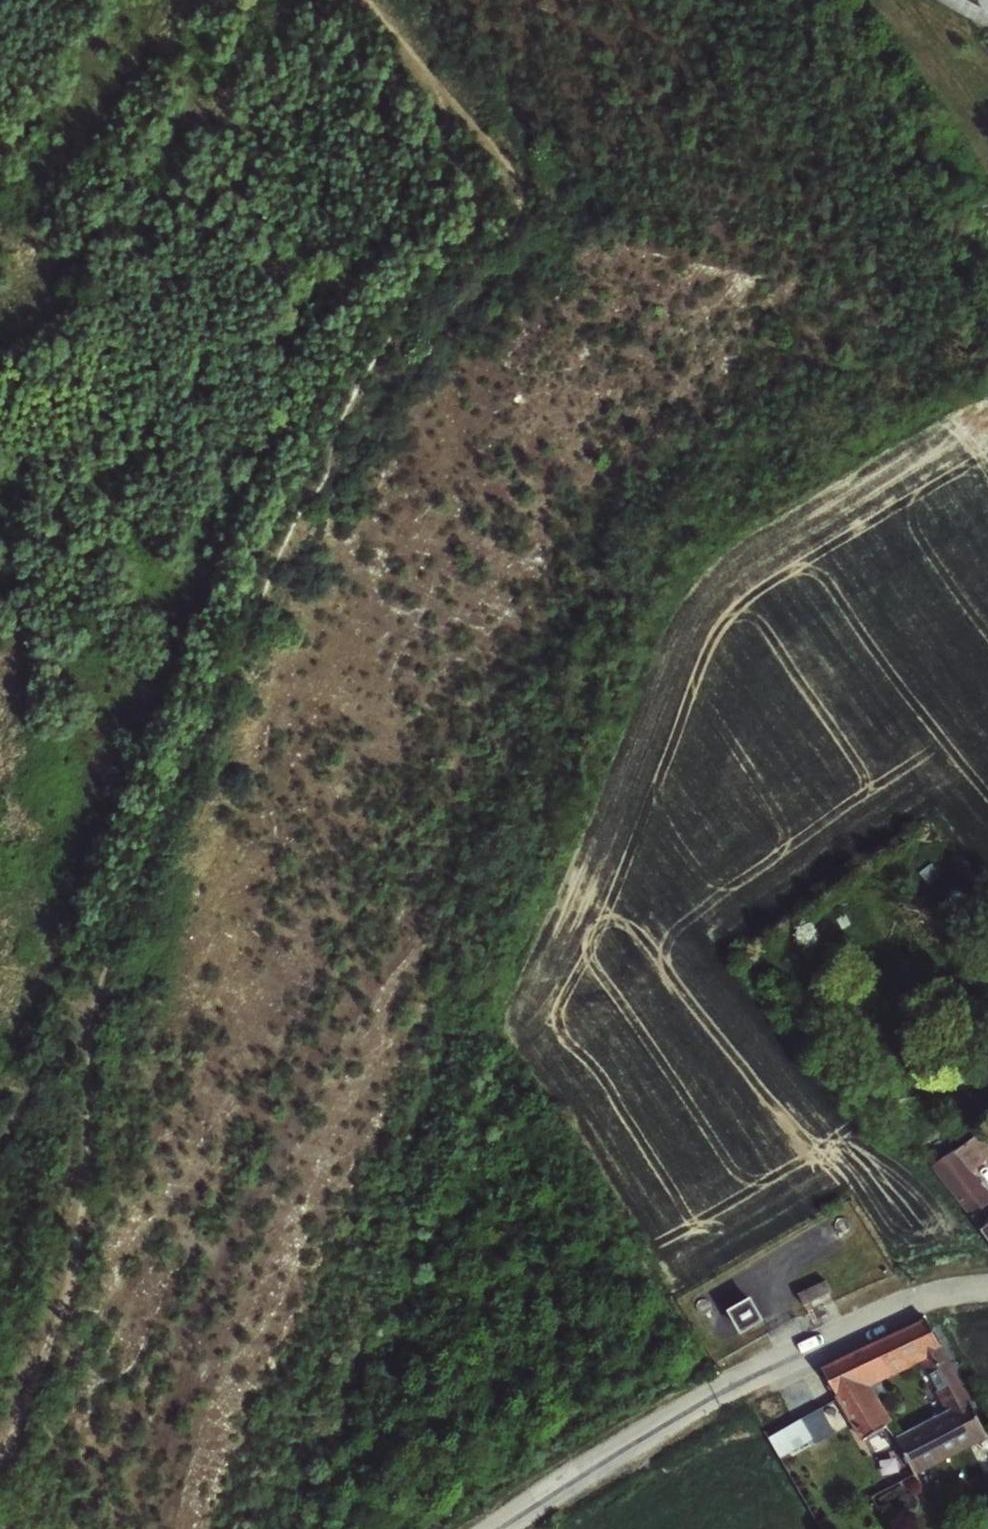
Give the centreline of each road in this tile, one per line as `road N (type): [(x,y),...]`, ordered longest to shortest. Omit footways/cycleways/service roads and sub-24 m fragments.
road 1 (residential): [(524,1528),(936,1281),(987,1271)]

